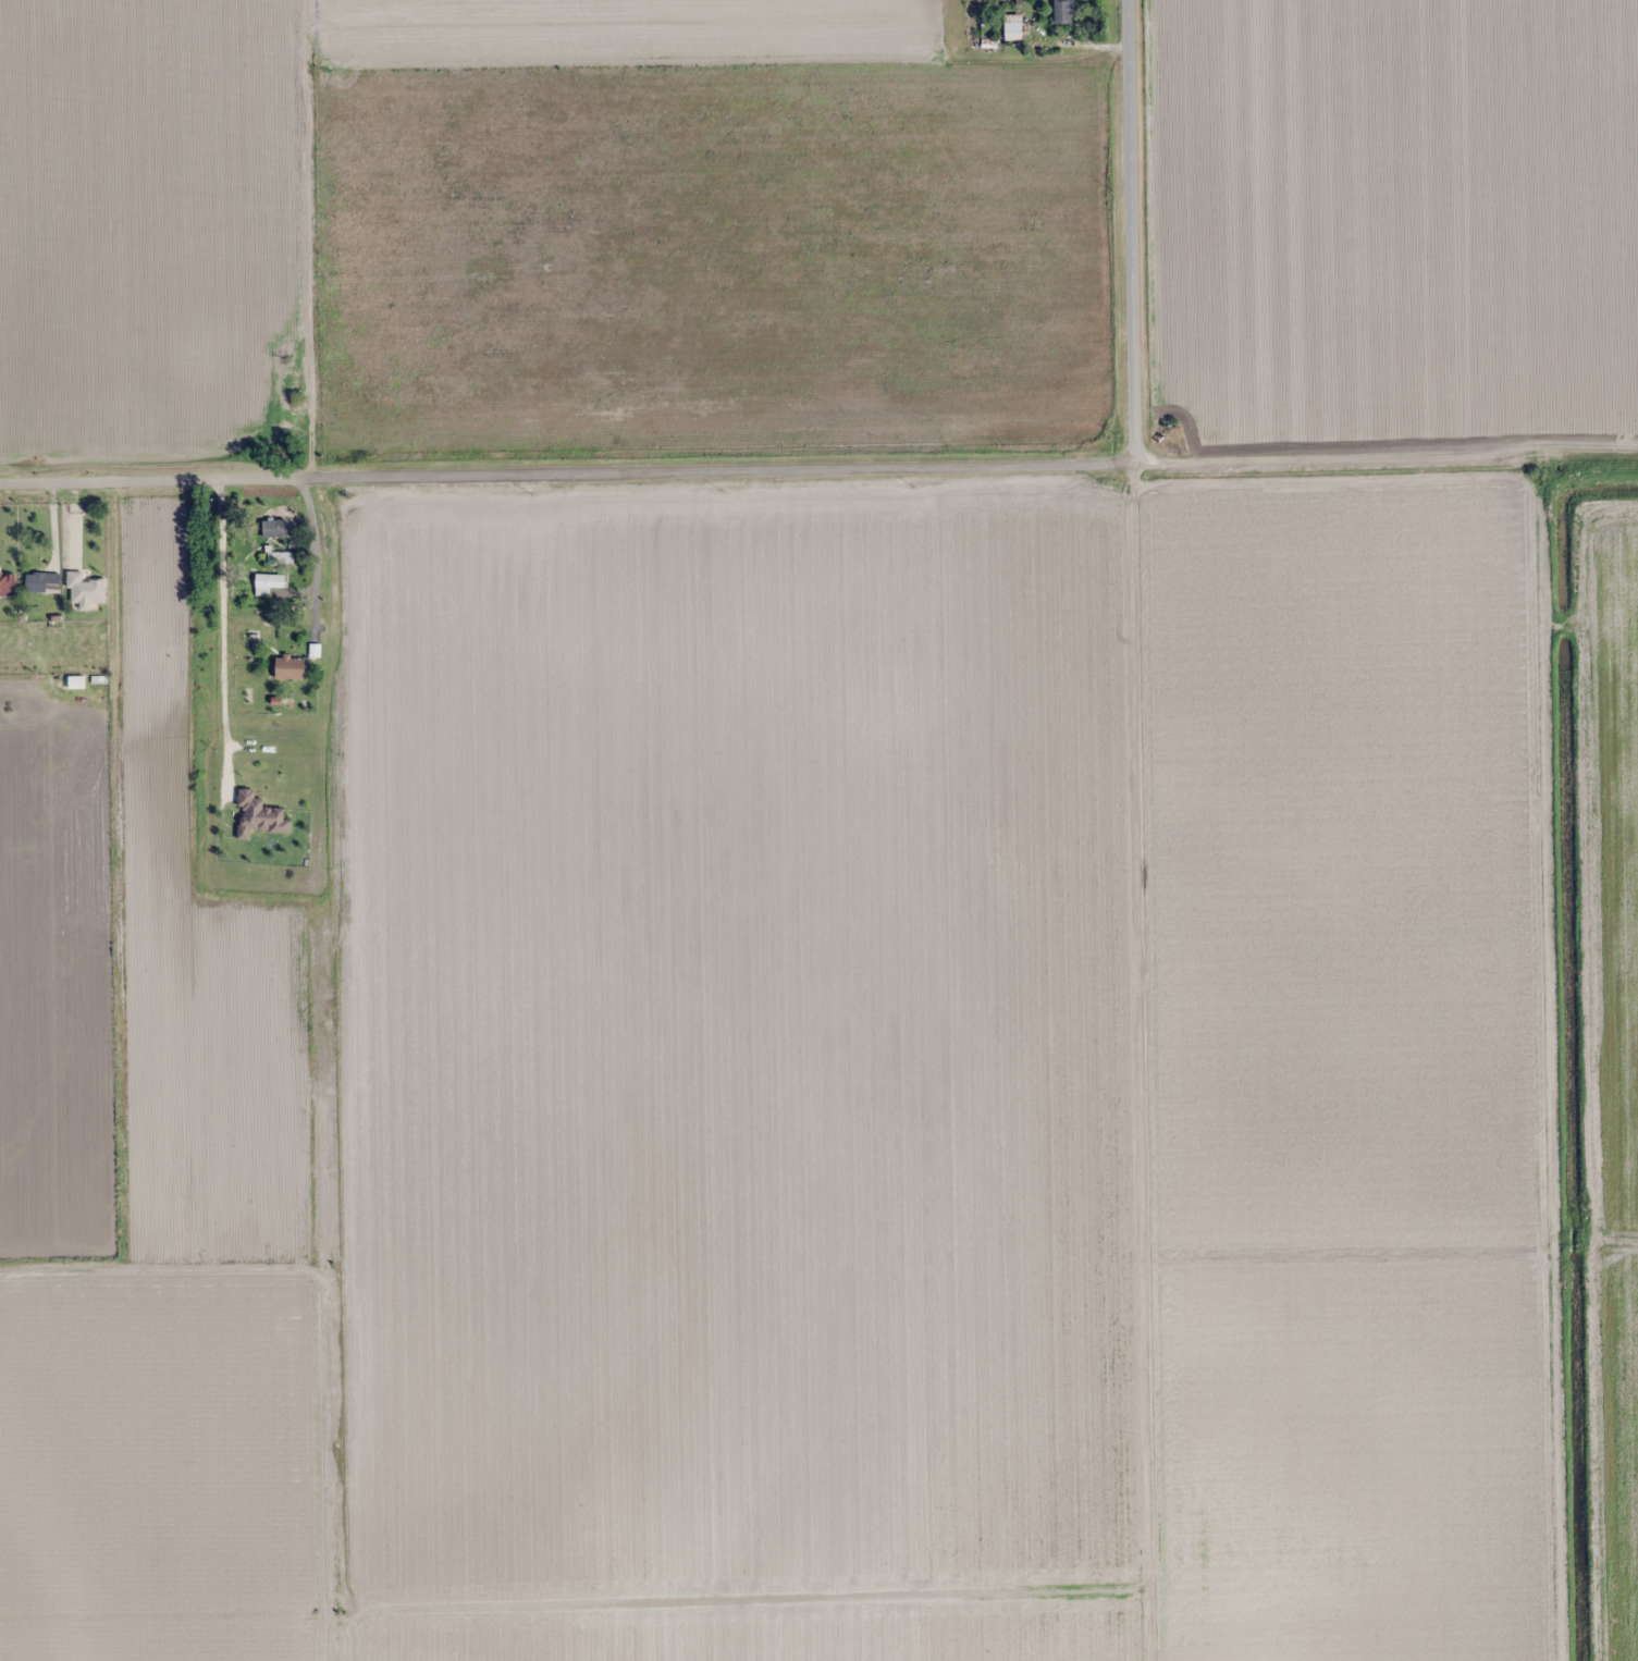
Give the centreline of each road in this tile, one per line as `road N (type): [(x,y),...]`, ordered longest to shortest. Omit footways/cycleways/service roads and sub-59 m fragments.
road 1 (residential): [(0,481),(1124,473),(1637,446)]
road 2 (residential): [(1118,0),(1124,473)]

